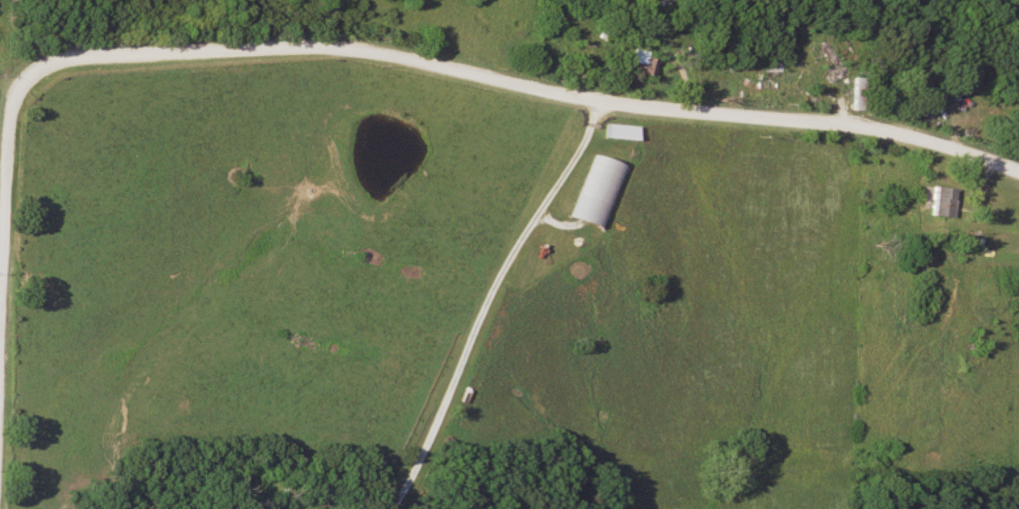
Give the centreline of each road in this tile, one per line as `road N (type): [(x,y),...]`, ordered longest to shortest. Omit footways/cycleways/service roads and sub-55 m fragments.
road 1 (residential): [(0,395),(4,209),(17,92),(56,58),(318,44),(622,102),(891,126),(1018,173)]
road 2 (residential): [(598,97),(556,184),(510,249),(425,438),(382,508)]

